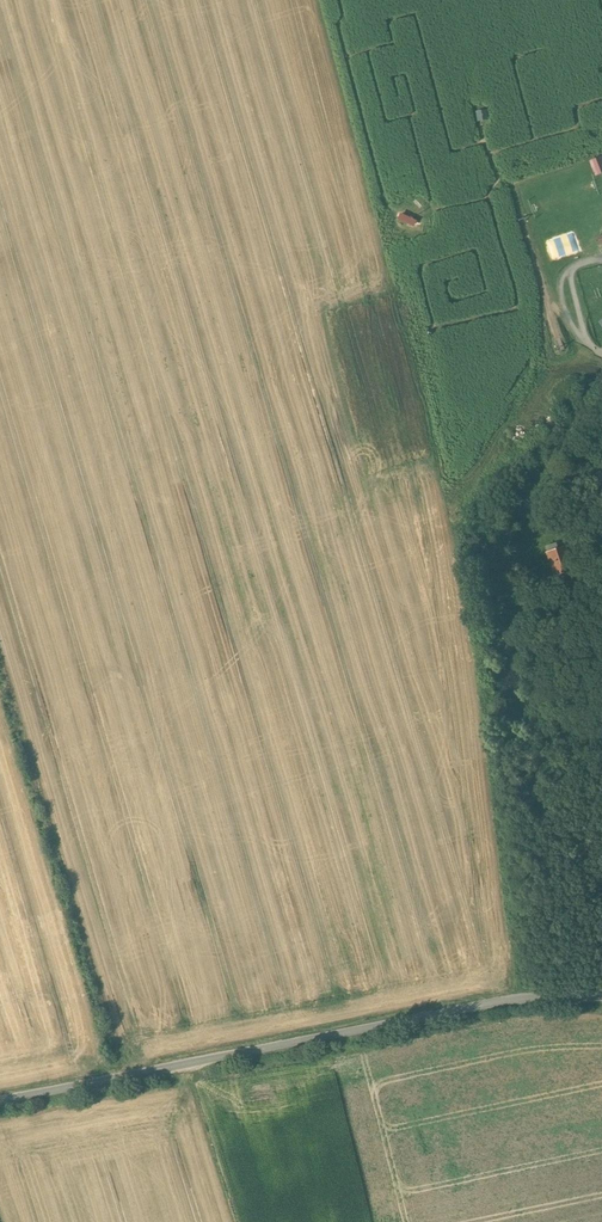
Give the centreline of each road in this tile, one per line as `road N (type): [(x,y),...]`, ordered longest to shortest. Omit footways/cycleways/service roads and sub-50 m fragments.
road 1 (unclassified): [(601,997),(434,1013),(0,1100)]

